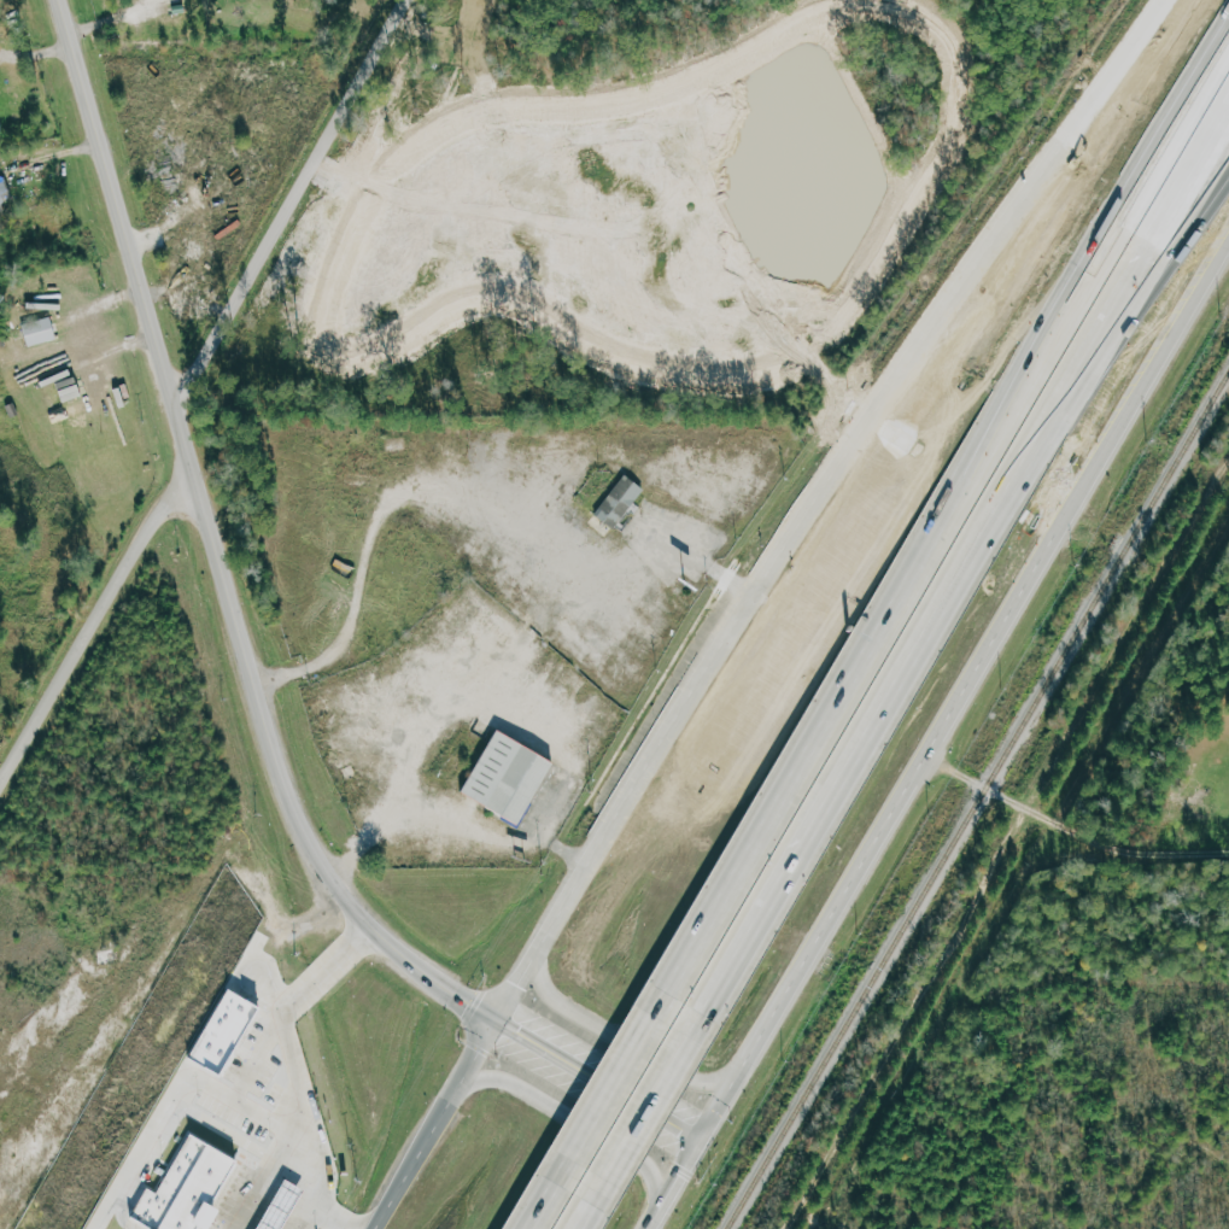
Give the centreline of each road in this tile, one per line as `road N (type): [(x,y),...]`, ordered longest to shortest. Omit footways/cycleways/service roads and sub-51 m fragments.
road 1 (tertiary): [(703,1141),(497,1023),(398,946),(326,867),(298,813),(60,0)]
road 2 (secondary): [(1117,70),(733,630),(375,1228)]
road 3 (secondary): [(703,1141),(1228,250)]
road 4 (motorway): [(692,1040),(1159,265)]
road 5 (motorway): [(1113,246),(655,1019)]
road 6 (residential): [(176,406),(408,0)]
road 7 (residential): [(0,785),(193,461)]
road 8 (secondary): [(659,1218),(651,1164),(511,1081),(493,1076),(450,1101)]
road 9 (secondary): [(539,954),(549,996),(696,1081),(715,1083),(759,1055)]
road 10 (motorway): [(1228,45),(1113,246)]
road 11 (motorway): [(655,1019),(573,1163)]
road 12 (motorway): [(610,1184),(692,1040)]
road 13 (motorway): [(1159,265),(1228,147)]

